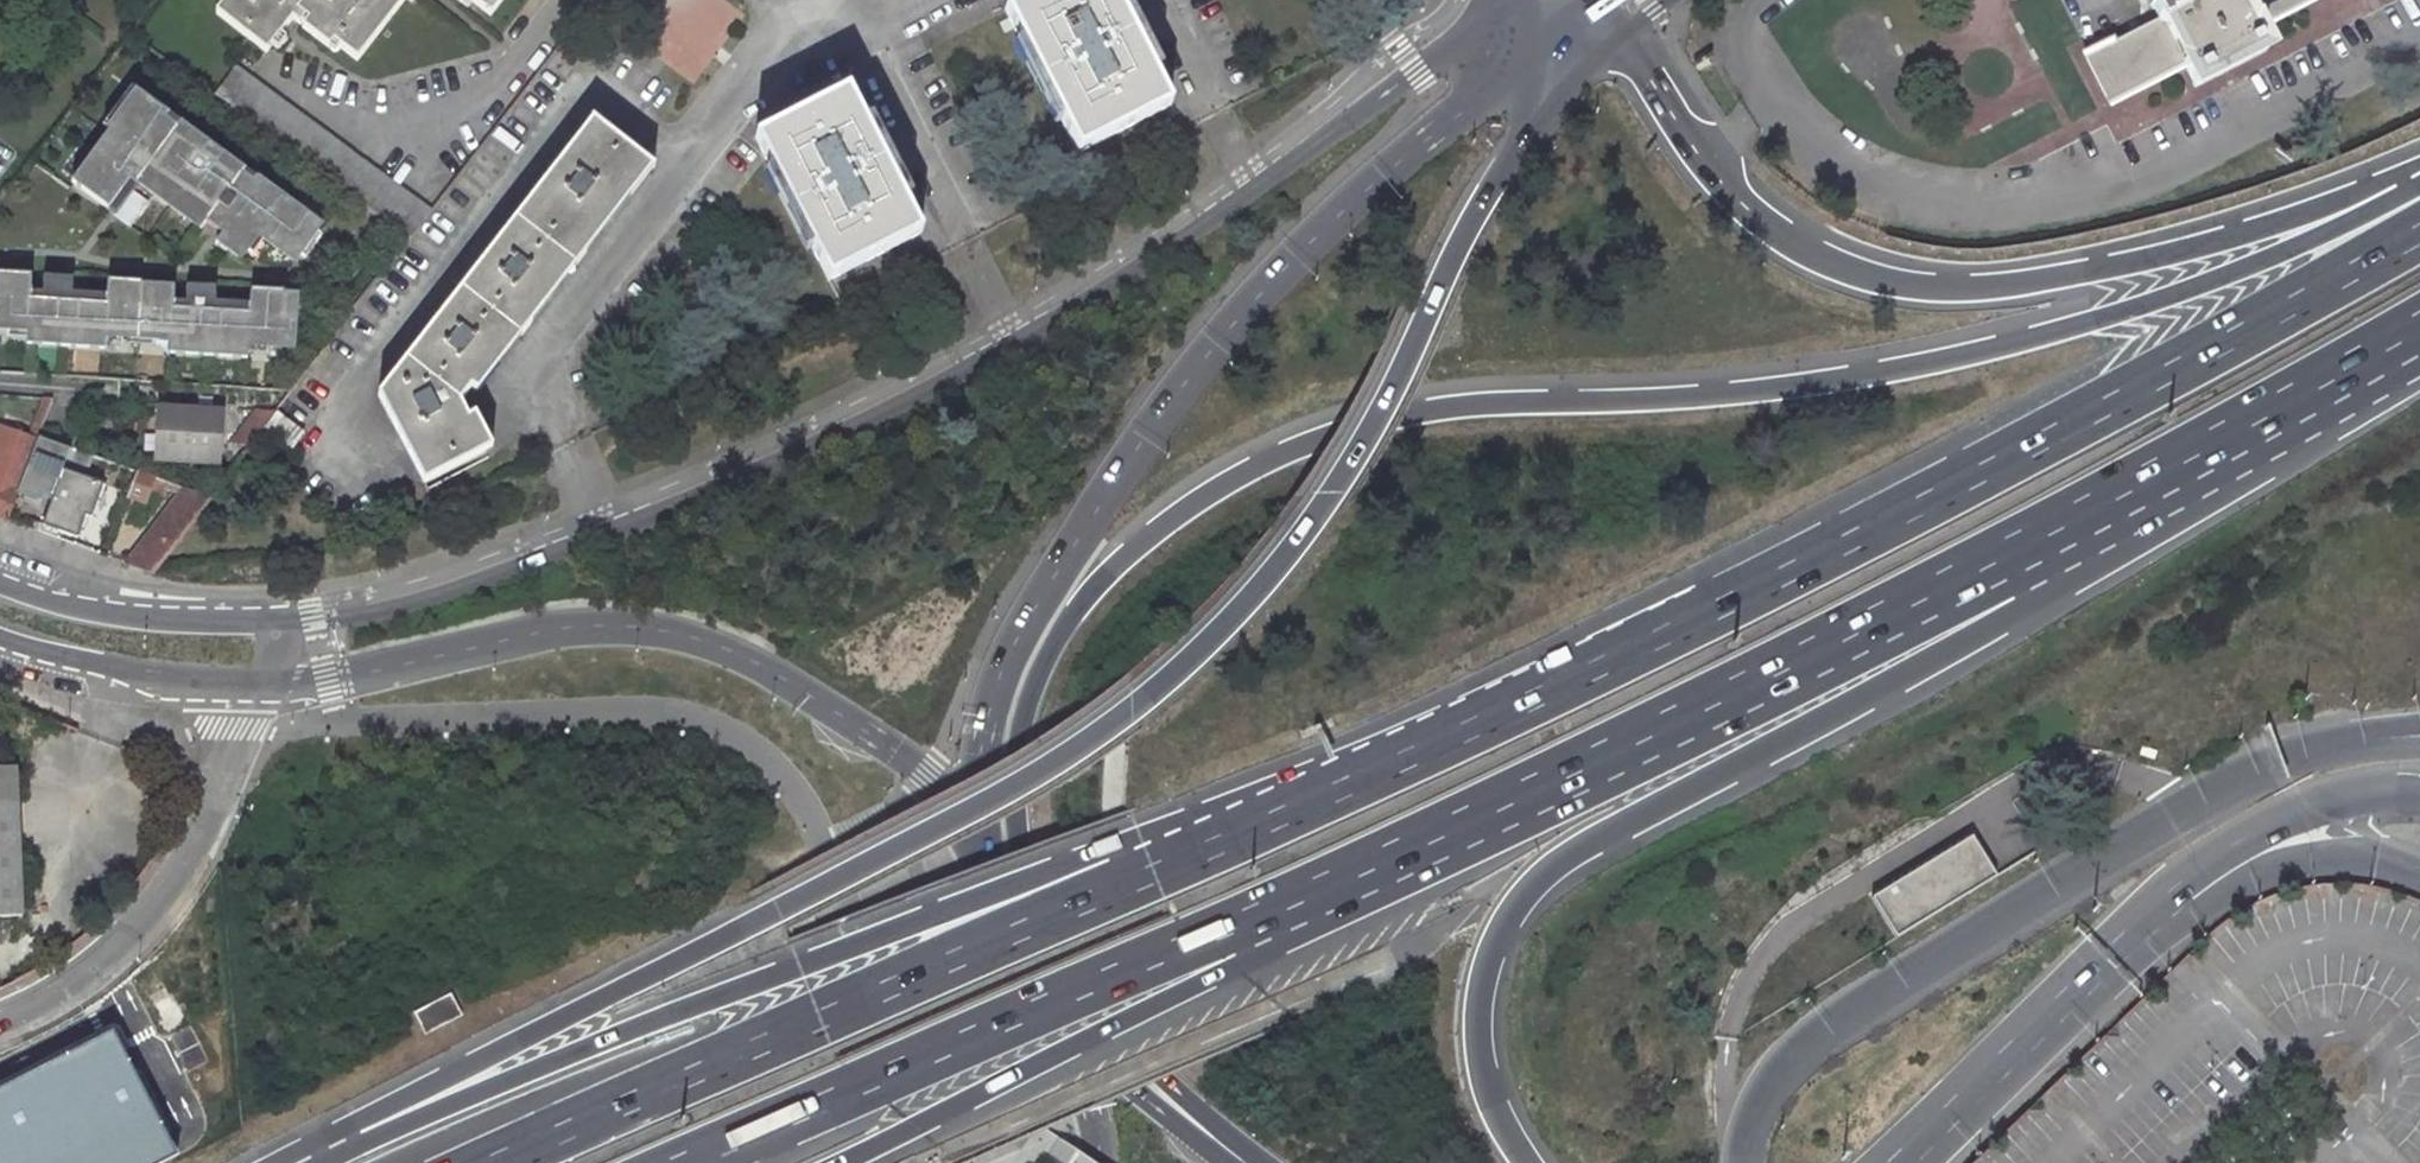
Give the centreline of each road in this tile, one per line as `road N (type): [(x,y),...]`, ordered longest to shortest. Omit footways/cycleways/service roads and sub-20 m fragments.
road 1 (trunk): [(2419,181),(2247,265),(2041,334),(1953,354),(1716,393),(1508,400),(1393,414),(1263,463),(1138,544),(1072,613),(1046,658),(1020,749),(1021,844),(1053,932),(1089,990),(1256,1162)]
road 2 (trunk): [(1539,102),(1488,183),(1329,496),(1250,597),(1131,710),(1029,779),(496,1049),(295,1162)]
road 3 (tertiary): [(1516,0),(1256,189),(1014,342),(843,431),(603,534),(486,578),(314,624),(292,647)]
road 4 (trunk): [(1488,714),(1139,836),(305,1162)]
road 5 (trunk): [(1488,714),(1153,872),(490,1162)]
road 6 (trunk): [(687,1162),(1651,737)]
road 7 (trunk): [(2419,223),(2091,414),(1488,714)]
road 8 (trunk): [(1527,1162),(1504,1132),(1480,1069),(1481,1000),(1504,933),(1535,883),(1606,832),(2000,622),(2131,491)]
road 9 (primary): [(1539,38),(1274,277),(1119,474),(998,679),(980,755),(983,851)]
road 10 (trunk): [(2419,167),(2141,259),(2031,281),(1947,287),(1889,280),(1836,263),(1740,201),(1626,33)]
road 11 (trunk): [(839,1162),(1233,967),(1651,737)]
road 12 (tertiary): [(258,683),(345,677),(571,626),(668,630),(759,663),(928,769),(983,851)]
road 13 (primary): [(1748,1162),(1769,1092),(1808,1043),(2199,801),(2287,759),(2363,742)]
road 14 (trunk): [(1651,737),(2131,491)]
road 15 (residential): [(0,1019),(101,962),(167,894),(214,796),(231,712),(258,683)]
road 16 (primary): [(983,851),(1015,942),(1083,1053),(1240,1162)]
road 17 (trunk): [(2131,491),(2419,330)]
road 18 (primary): [(1975,1091),(2178,896)]
road 19 (primary): [(2178,896),(2238,841),(2279,819),(2349,793),(2419,785)]
road 20 (tertiary): [(0,639),(93,666),(258,683)]
road 21 (primary): [(2178,896),(2265,864),(2325,854),(2419,867)]

